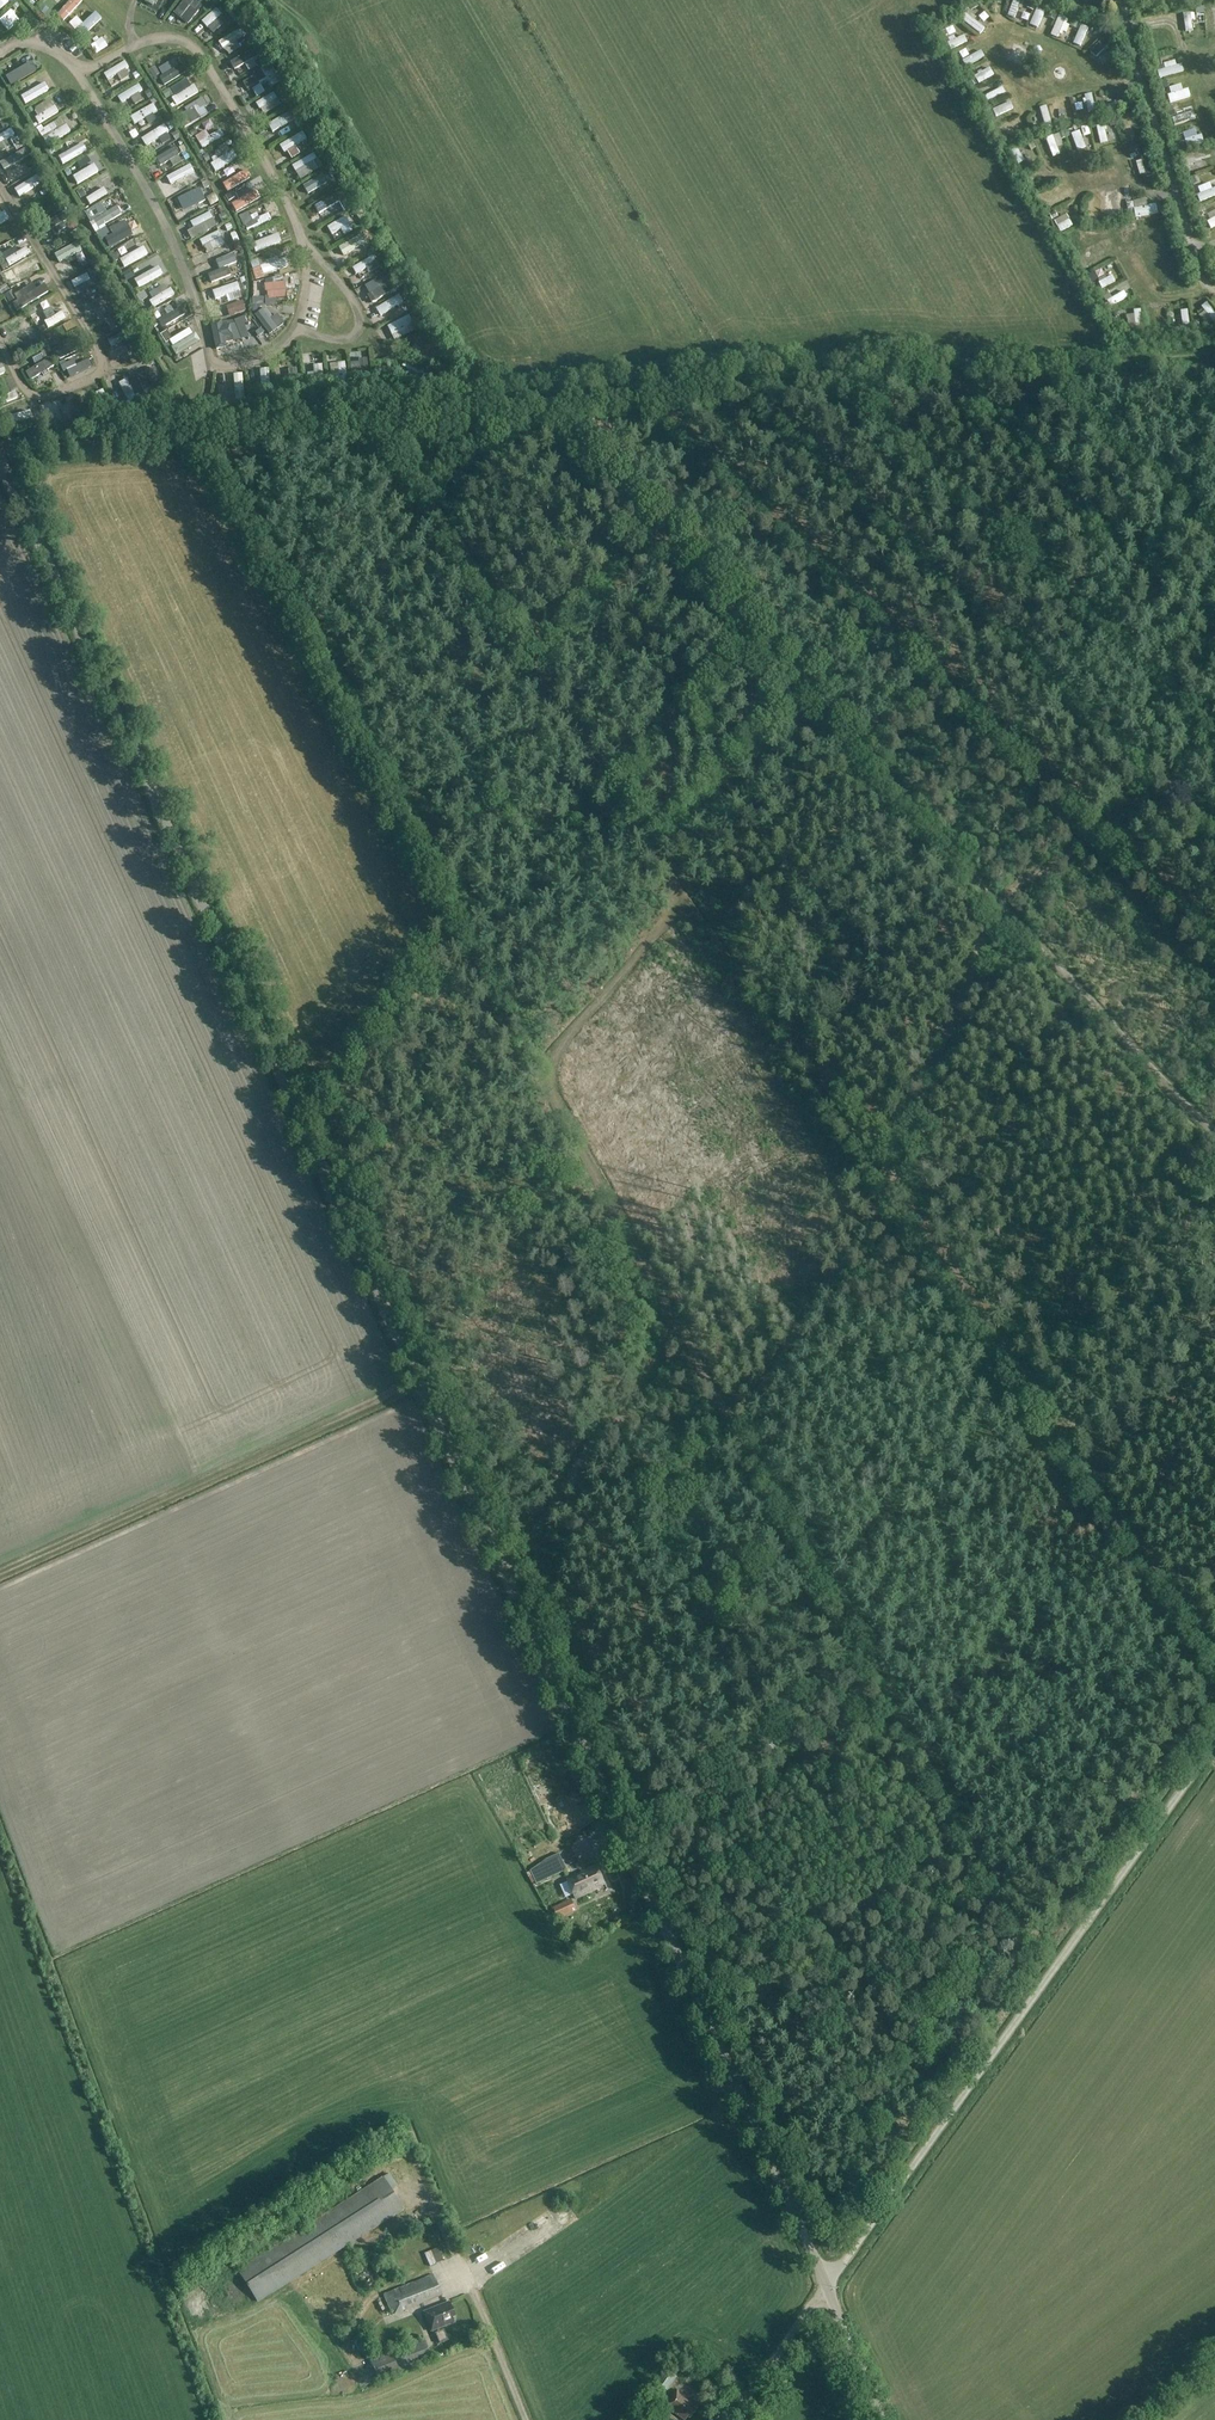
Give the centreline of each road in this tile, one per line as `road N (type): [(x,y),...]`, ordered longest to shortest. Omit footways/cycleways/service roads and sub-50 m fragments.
road 1 (unclassified): [(823,2279),(0,463)]
road 2 (track): [(730,1422),(547,1086),(560,1045),(676,913),(677,902),(549,705),(545,678),(601,606),(669,542)]
road 3 (track): [(1214,1131),(987,893),(546,405)]
road 4 (track): [(1214,737),(1099,834),(987,893),(891,1176),(746,1411),(720,1425),(680,1430),(624,1410)]
road 5 (track): [(546,405),(1214,353)]
road 6 (unclassified): [(823,2279),(844,2262),(1214,1739)]
road 7 (track): [(10,444),(546,405)]
road 8 (track): [(1214,642),(985,422),(960,393),(959,375)]
road 9 (track): [(504,1573),(636,1392),(675,1322)]
road 10 (track): [(1140,78),(1093,84),(1079,66),(999,31),(991,50),(1029,97)]
road 11 (track): [(730,2419),(805,2313),(829,2294)]
road 12 (track): [(1205,283),(1169,298),(1153,296),(1121,260),(1112,233),(1086,234)]
road 13 (unclassified): [(884,2419),(823,2279)]
road 14 (track): [(474,2292),(526,2419)]

